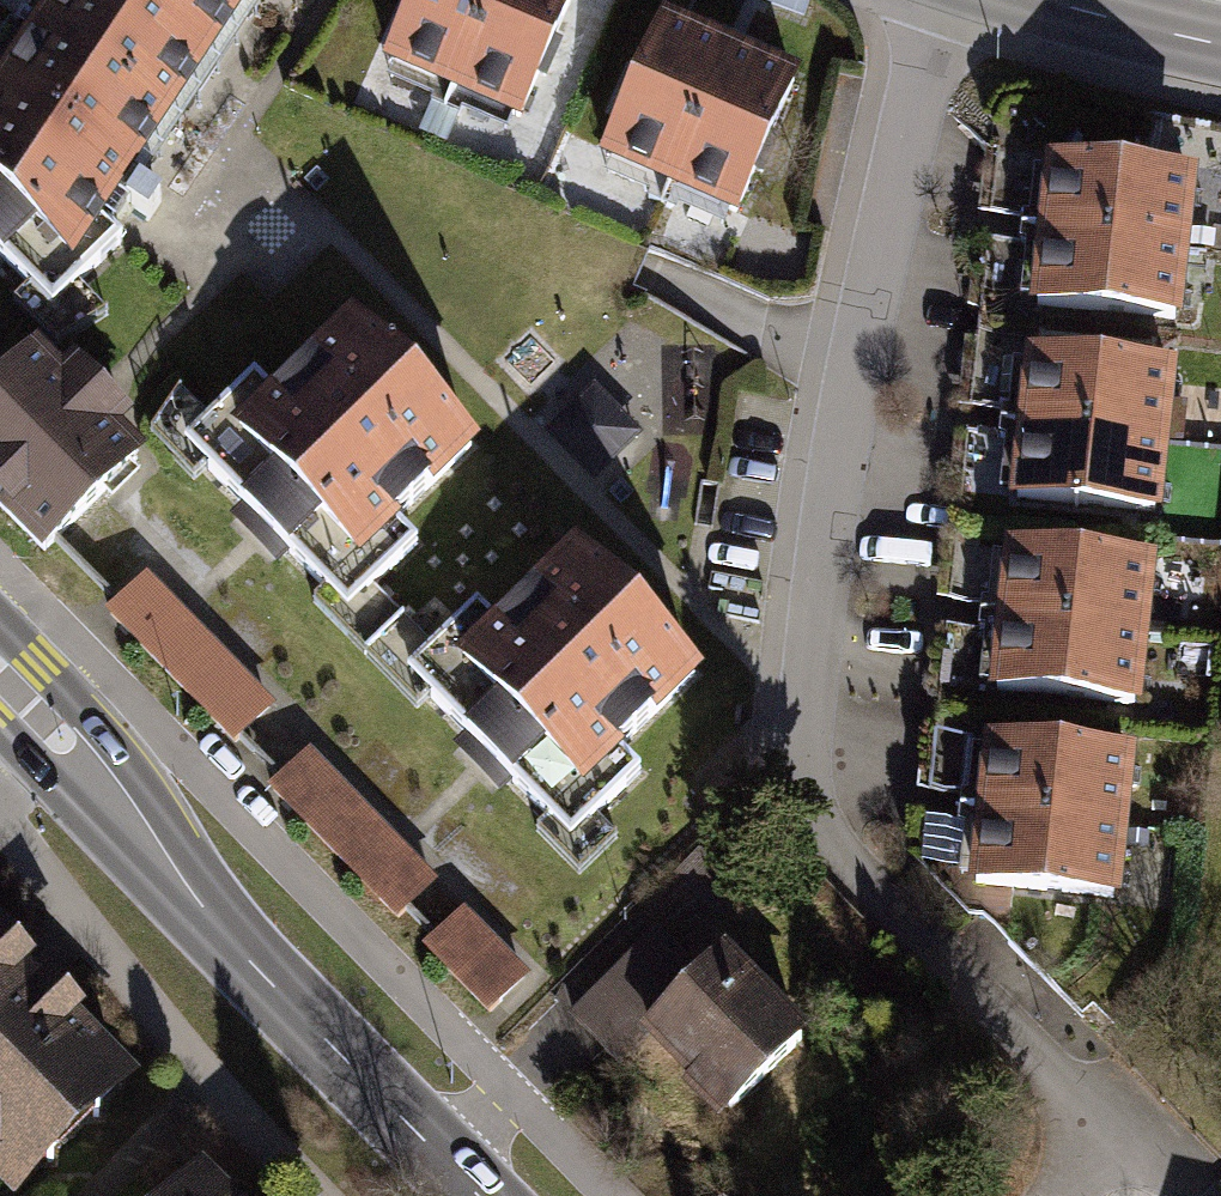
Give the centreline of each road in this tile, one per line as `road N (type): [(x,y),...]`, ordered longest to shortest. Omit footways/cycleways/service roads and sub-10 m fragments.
road 1 (residential): [(1126,1139),(779,791),(831,476),(936,0)]
road 2 (secondary): [(481,1195),(328,1041),(0,672)]
road 3 (secondary): [(1220,45),(1047,0)]

